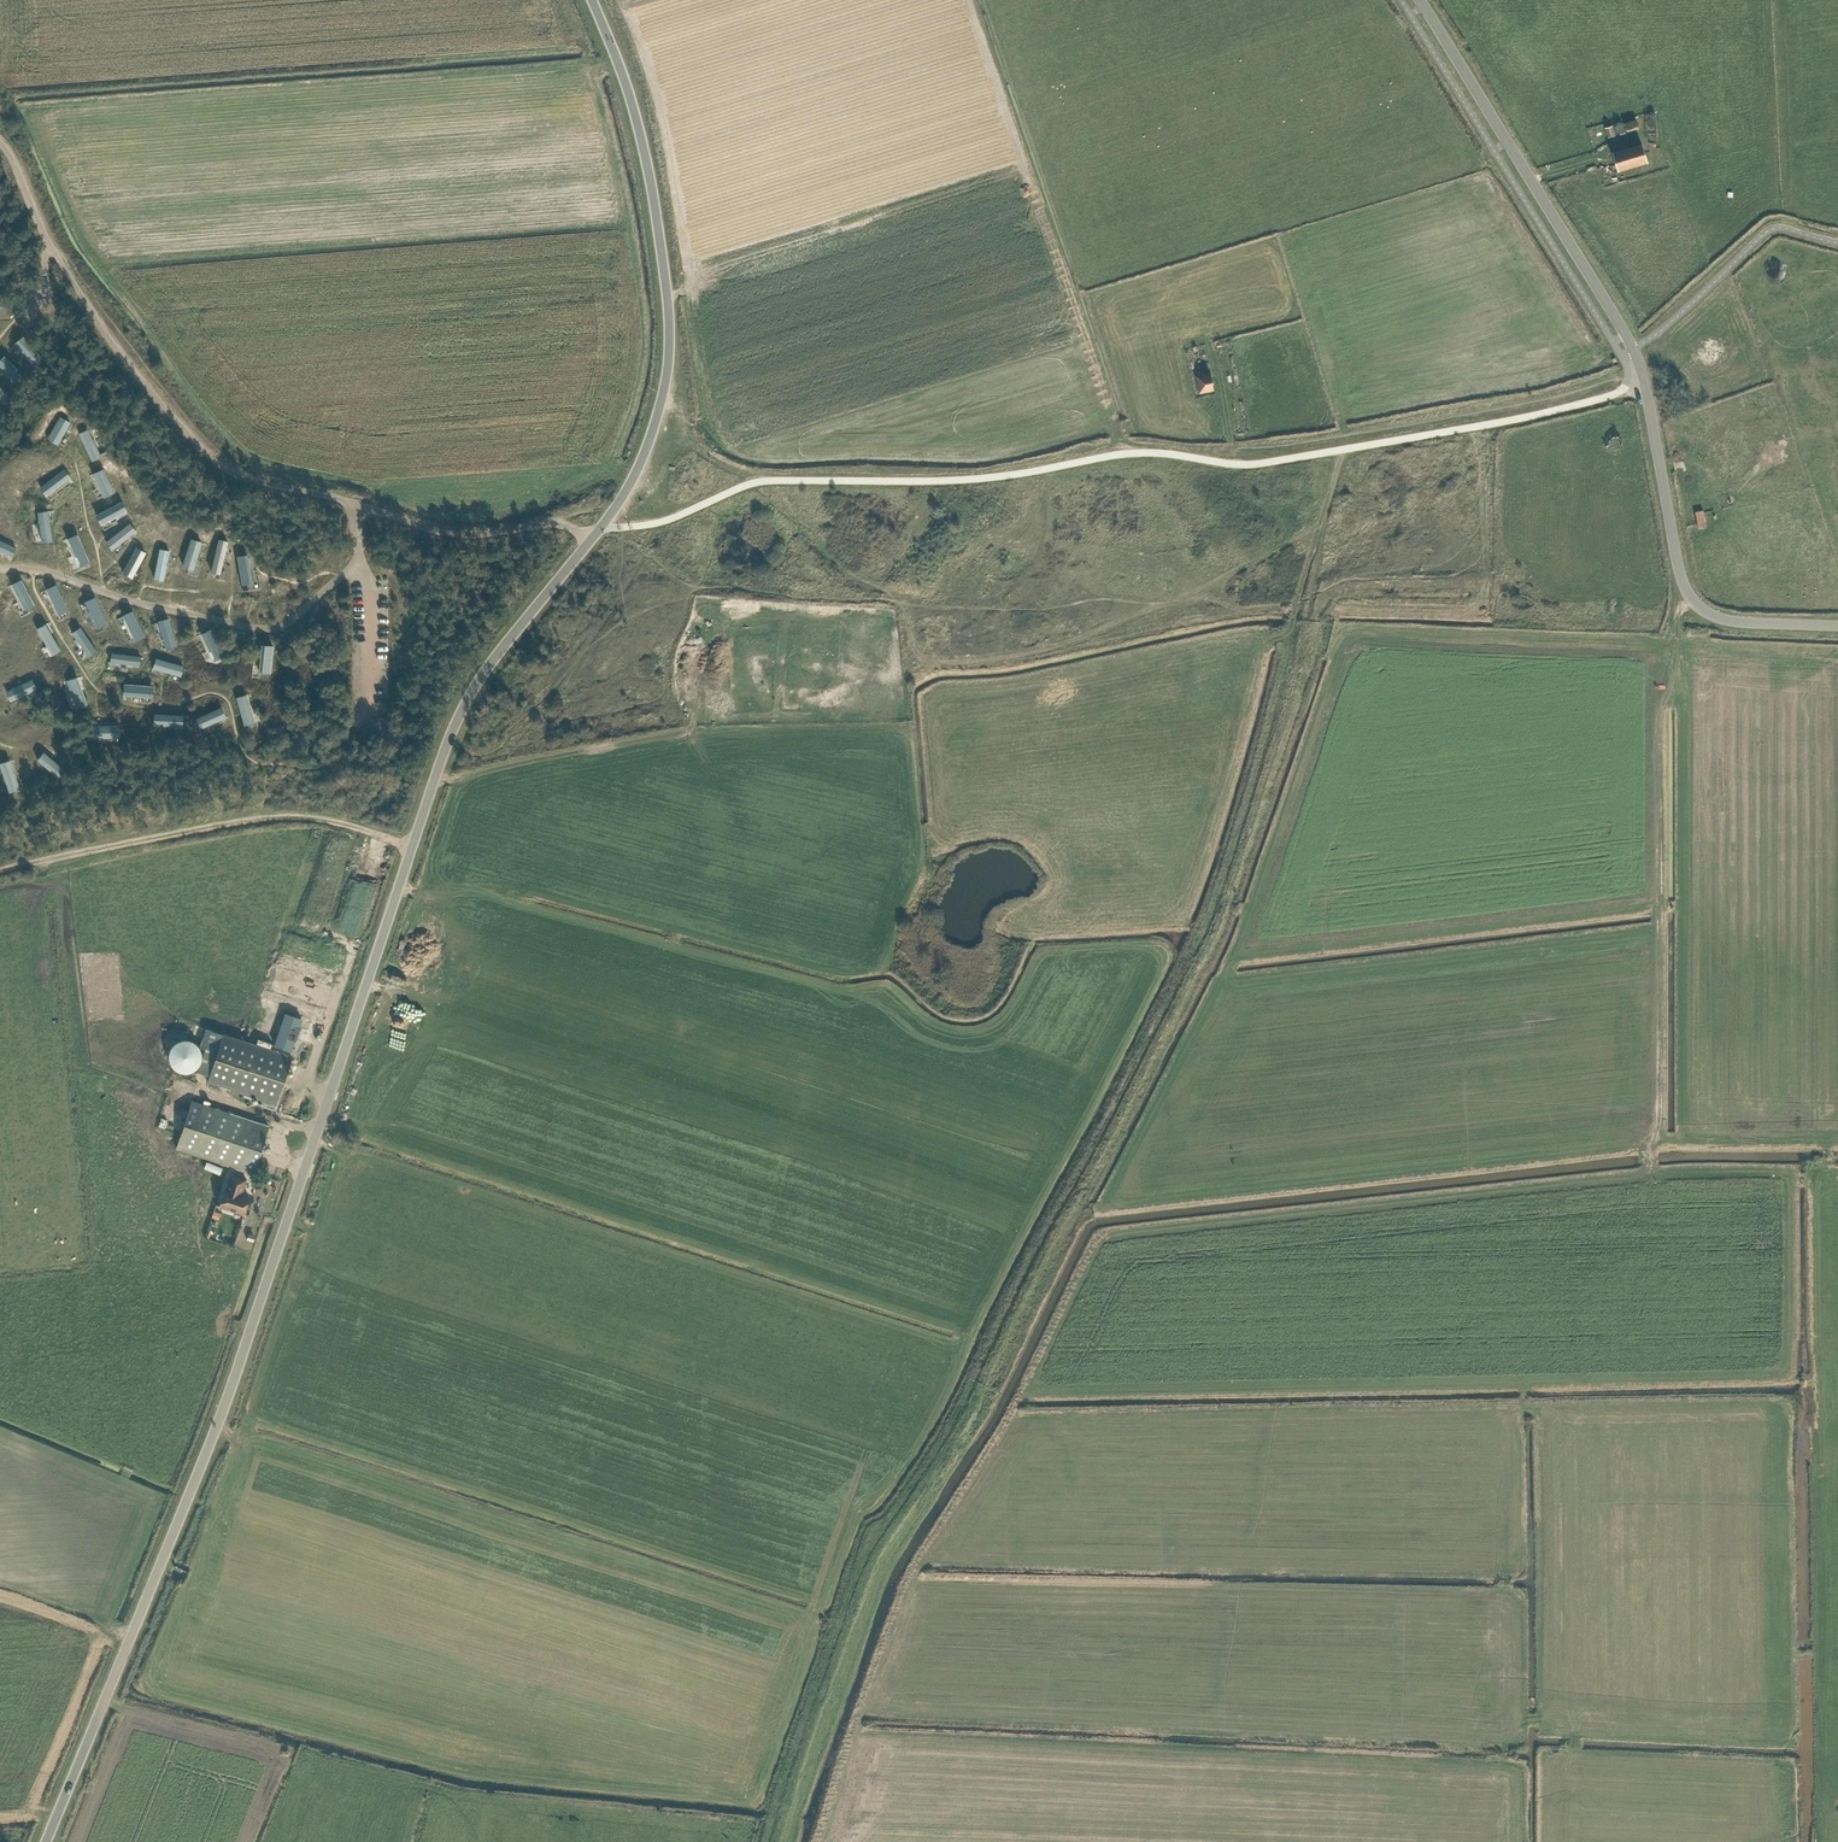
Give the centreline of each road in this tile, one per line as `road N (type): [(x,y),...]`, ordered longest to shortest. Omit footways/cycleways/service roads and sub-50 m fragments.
road 1 (unclassified): [(46,1841),(206,1458),(461,710),(591,539)]
road 2 (tertiary): [(1837,627),(1721,620),(1694,600),(1634,352),(1419,0)]
road 3 (unclassified): [(0,142),(46,243),(87,304),(216,463),(441,532),(556,523),(591,539)]
road 4 (unclassified): [(591,539),(645,458),(669,365),(668,301),(648,171),(592,0)]
road 5 (track): [(35,568),(34,589),(89,680),(122,706),(161,708),(220,695),(251,761),(308,769),(321,767),(348,736),(372,729),(373,719)]
road 6 (track): [(0,871),(275,818),(334,822),(411,849)]
road 7 (track): [(89,428),(72,440),(103,591)]

